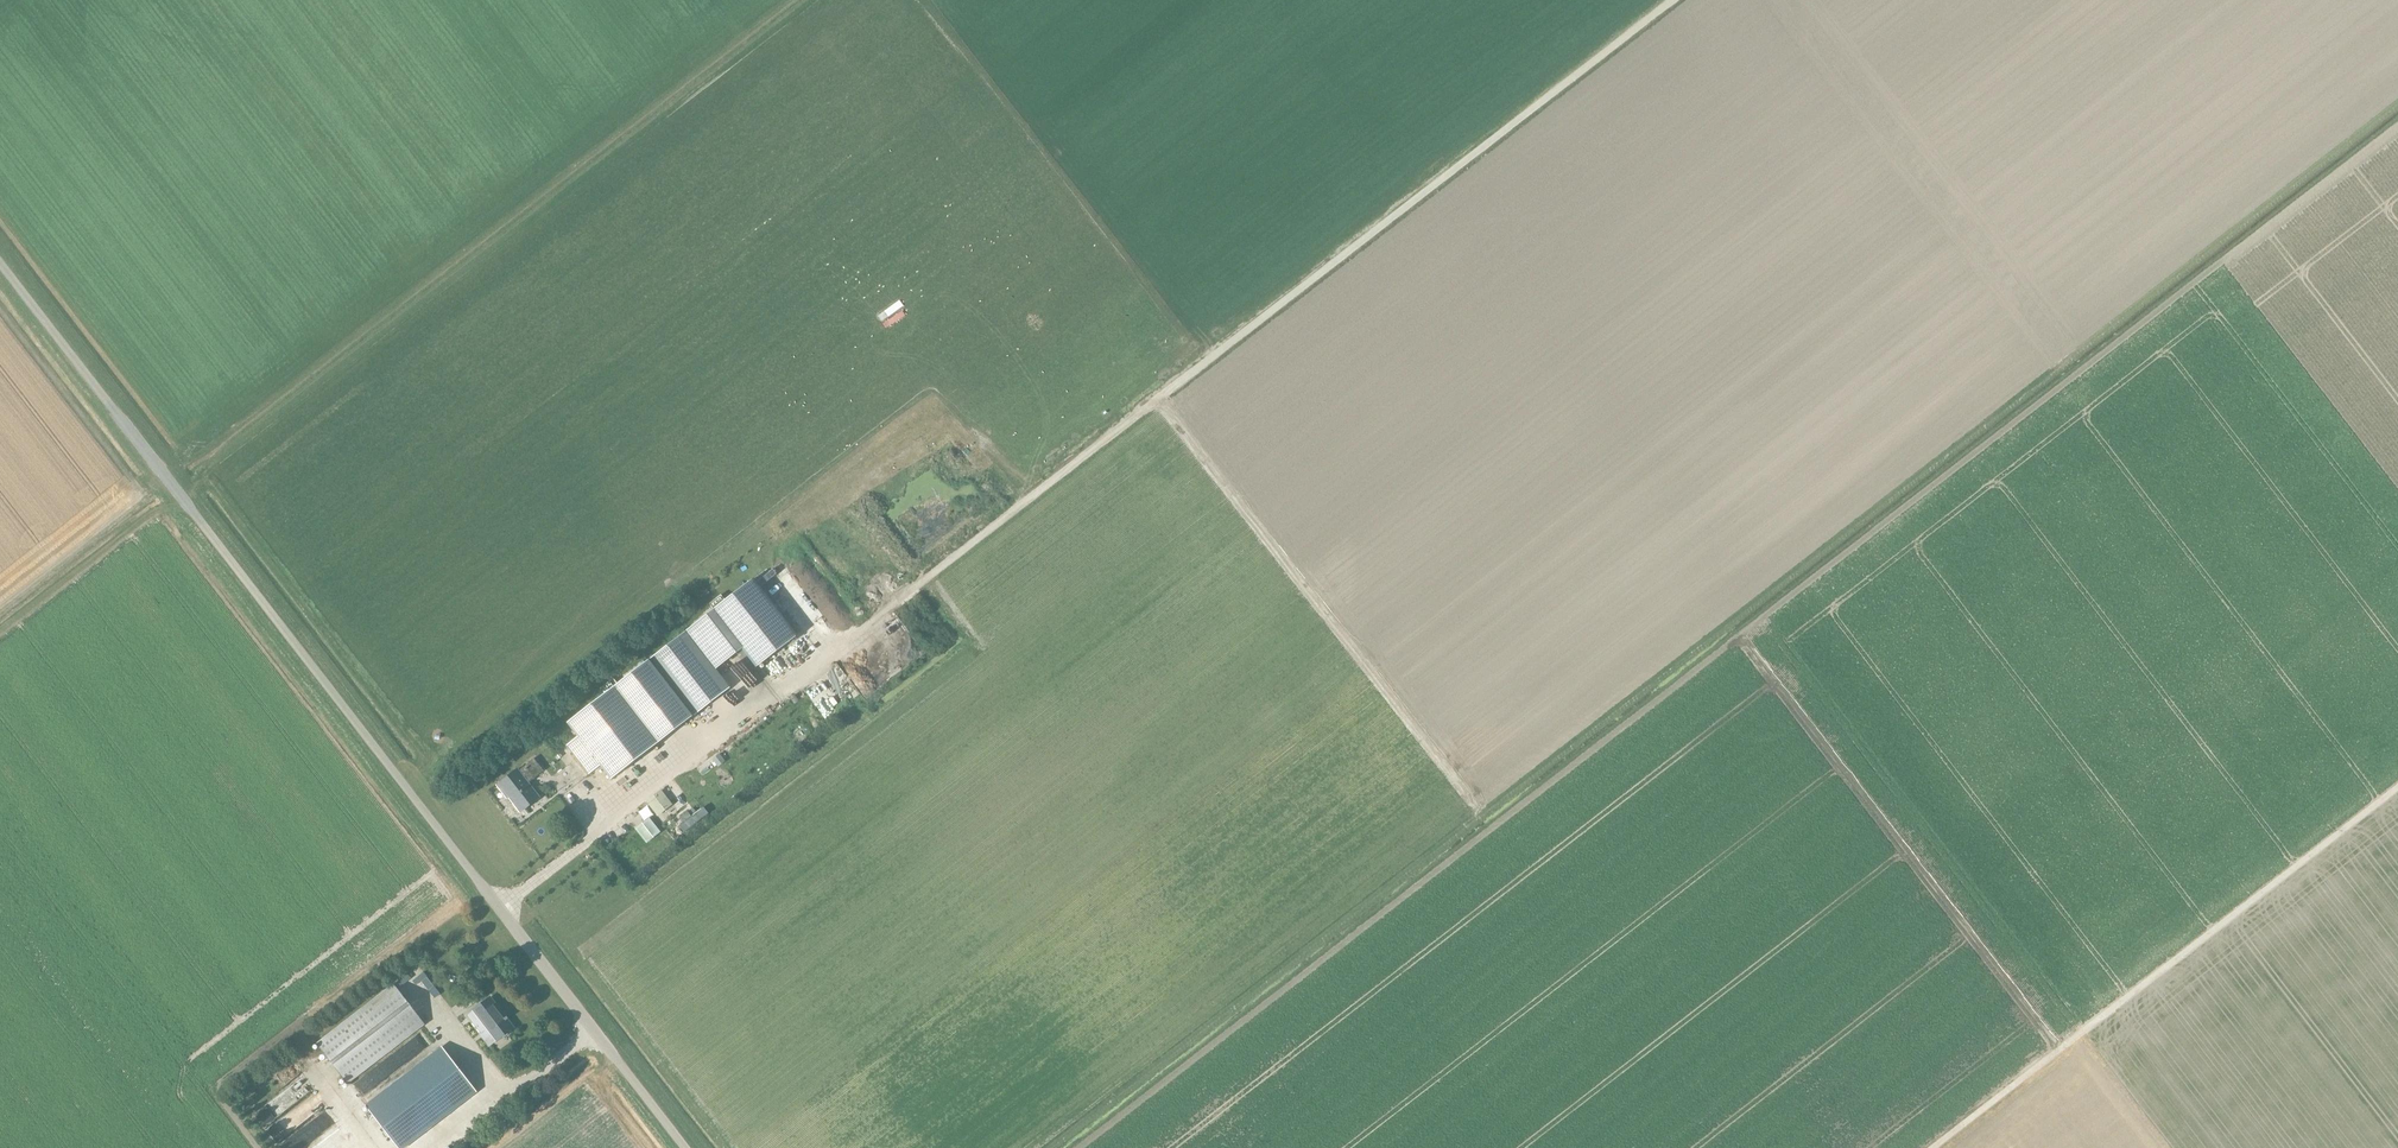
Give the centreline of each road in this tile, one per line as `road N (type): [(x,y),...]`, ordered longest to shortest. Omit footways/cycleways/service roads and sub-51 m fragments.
road 1 (unclassified): [(692,1147),(0,262)]

